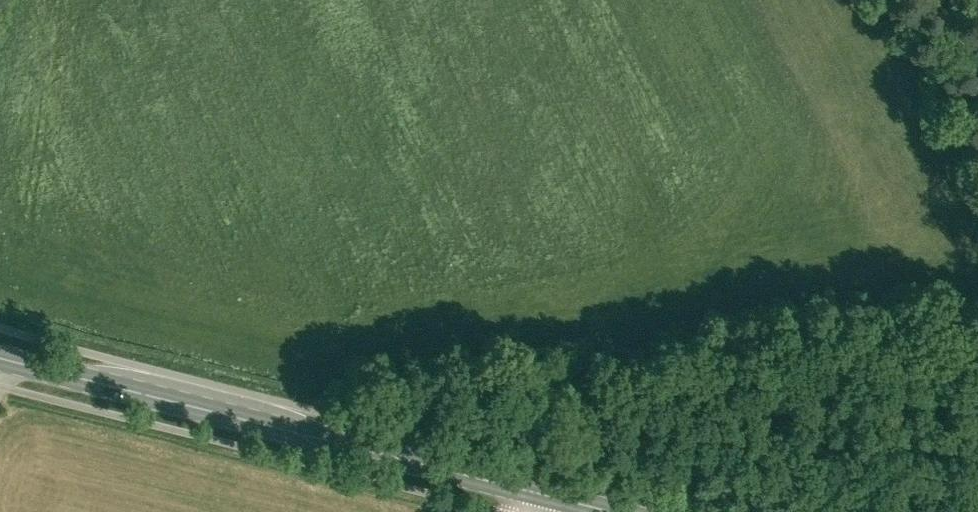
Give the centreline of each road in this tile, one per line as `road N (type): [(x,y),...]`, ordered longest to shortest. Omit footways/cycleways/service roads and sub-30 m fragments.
road 1 (track): [(306,409),(673,327),(977,291)]
road 2 (primary): [(602,511),(0,358)]

